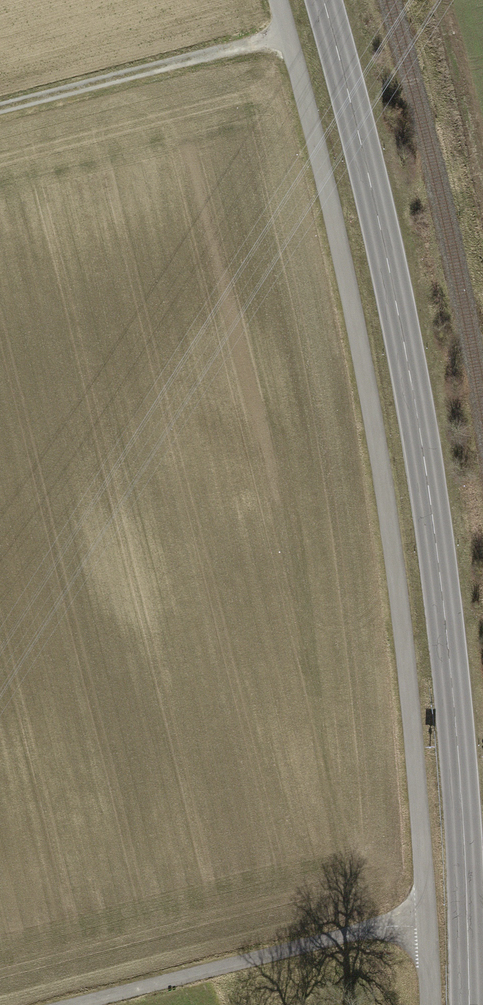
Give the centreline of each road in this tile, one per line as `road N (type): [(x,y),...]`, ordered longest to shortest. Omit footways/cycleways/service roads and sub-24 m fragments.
road 1 (track): [(432,1004),(397,558),(347,280),(279,0)]
road 2 (secondary): [(323,0),(373,189),(432,516),(462,811),(470,1004)]
road 3 (track): [(70,1004),(383,927),(429,927)]
road 4 (track): [(0,110),(288,34)]

